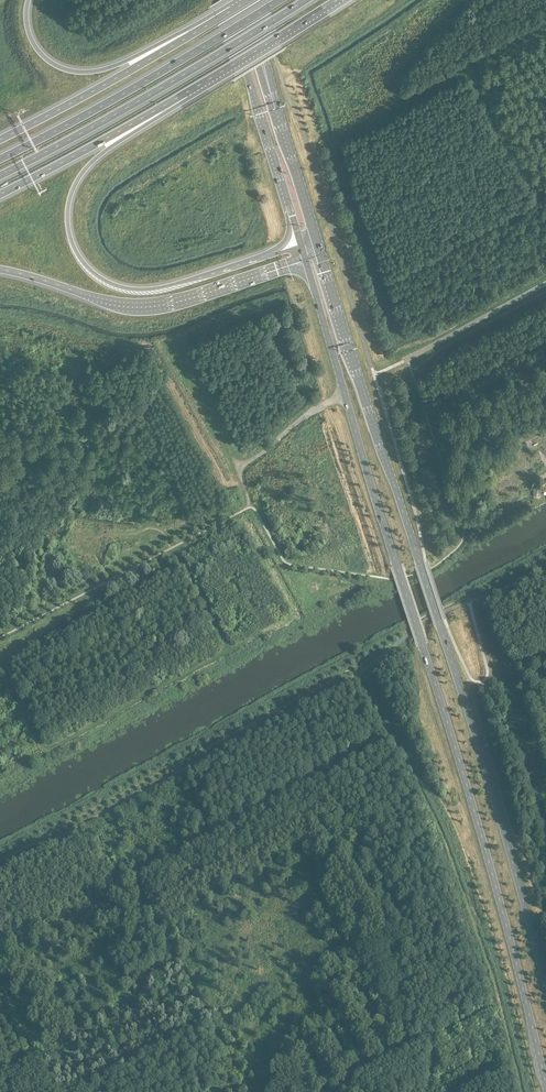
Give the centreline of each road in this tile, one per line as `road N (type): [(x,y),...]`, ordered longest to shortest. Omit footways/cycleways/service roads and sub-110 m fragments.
road 1 (primary): [(305,259),(476,821),(545,1091)]
road 2 (primary): [(545,984),(476,735),(320,247)]
road 3 (motorway): [(300,243),(156,287),(127,288),(83,261),(66,213),(81,171),(190,92)]
road 4 (motorway): [(0,174),(304,0)]
road 5 (motorway): [(278,0),(0,158)]
road 6 (motorway): [(0,270),(141,306),(305,259)]
road 7 (primary): [(320,247),(243,0)]
road 8 (primary): [(223,0),(300,243)]
road 9 (motorway): [(202,27),(85,73),(44,58),(27,26),(28,0)]
road 10 (motorway): [(202,27),(0,139)]
road 11 (motorway): [(0,192),(190,92)]
road 12 (motorway): [(190,92),(335,0)]
road 13 (unclassified): [(407,359),(545,283)]

